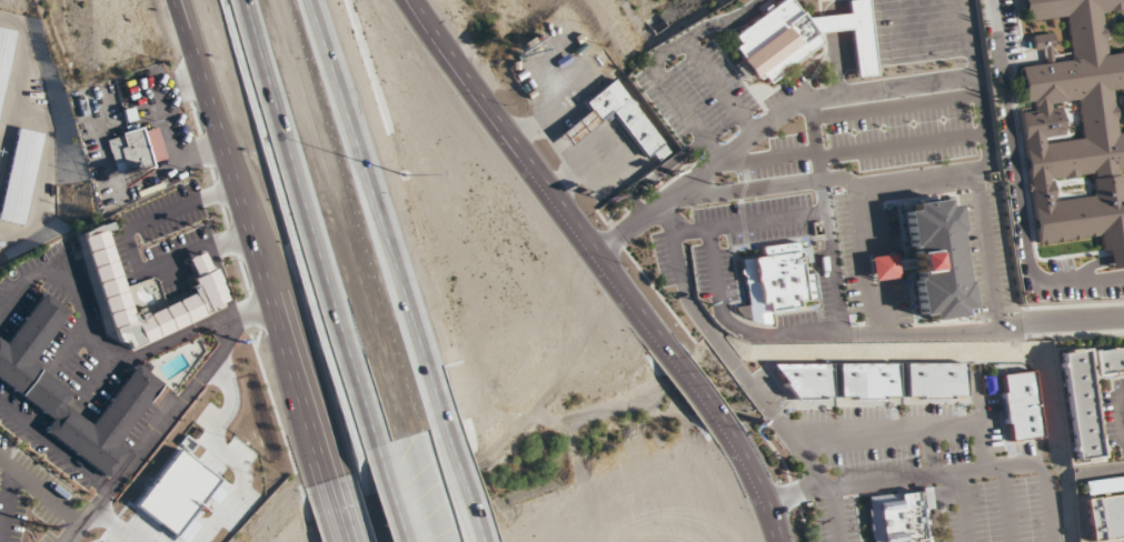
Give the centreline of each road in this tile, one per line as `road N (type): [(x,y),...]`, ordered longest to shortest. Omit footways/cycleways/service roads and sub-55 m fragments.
road 1 (motorway): [(248,0),(387,458)]
road 2 (motorway): [(444,440),(307,0)]
road 3 (primary): [(663,357),(416,0)]
road 4 (primary): [(203,91),(326,495)]
road 5 (primary): [(775,541),(762,502),(720,433)]

